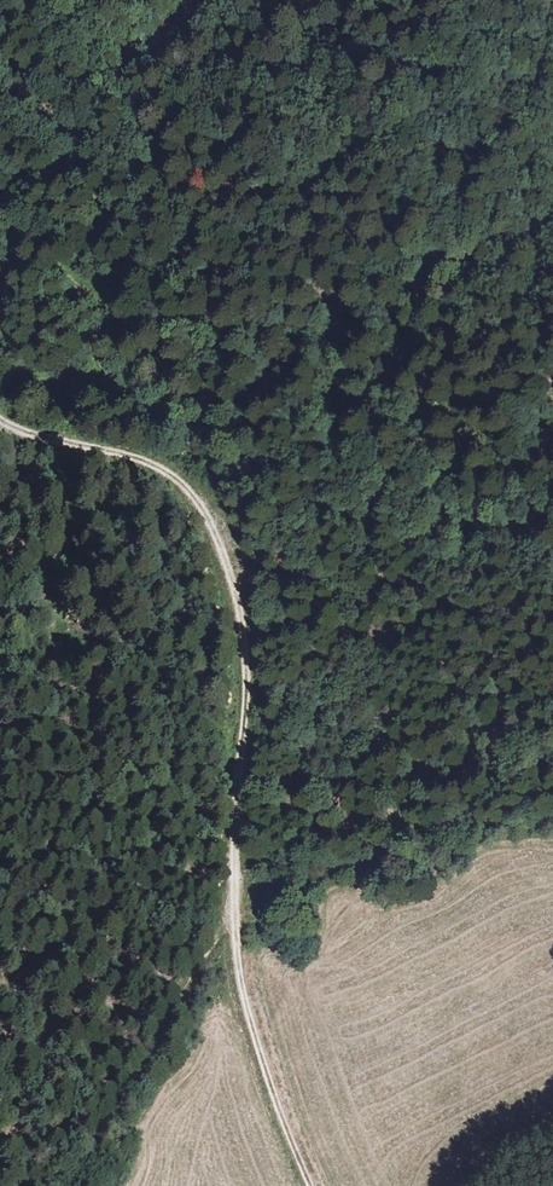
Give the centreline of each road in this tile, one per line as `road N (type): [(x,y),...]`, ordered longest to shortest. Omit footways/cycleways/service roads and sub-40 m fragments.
road 1 (track): [(552,807),(527,815),(433,819),(401,801),(308,497),(229,427),(113,364),(101,339),(99,301),(79,277),(0,238)]
road 2 (track): [(235,910),(233,852),(247,713),(244,651),(219,546),(180,481),(136,458),(52,439),(0,416)]
road 3 (track): [(235,910),(65,1185)]
road 4 (track): [(311,1185),(261,1060),(236,963),(235,910)]

